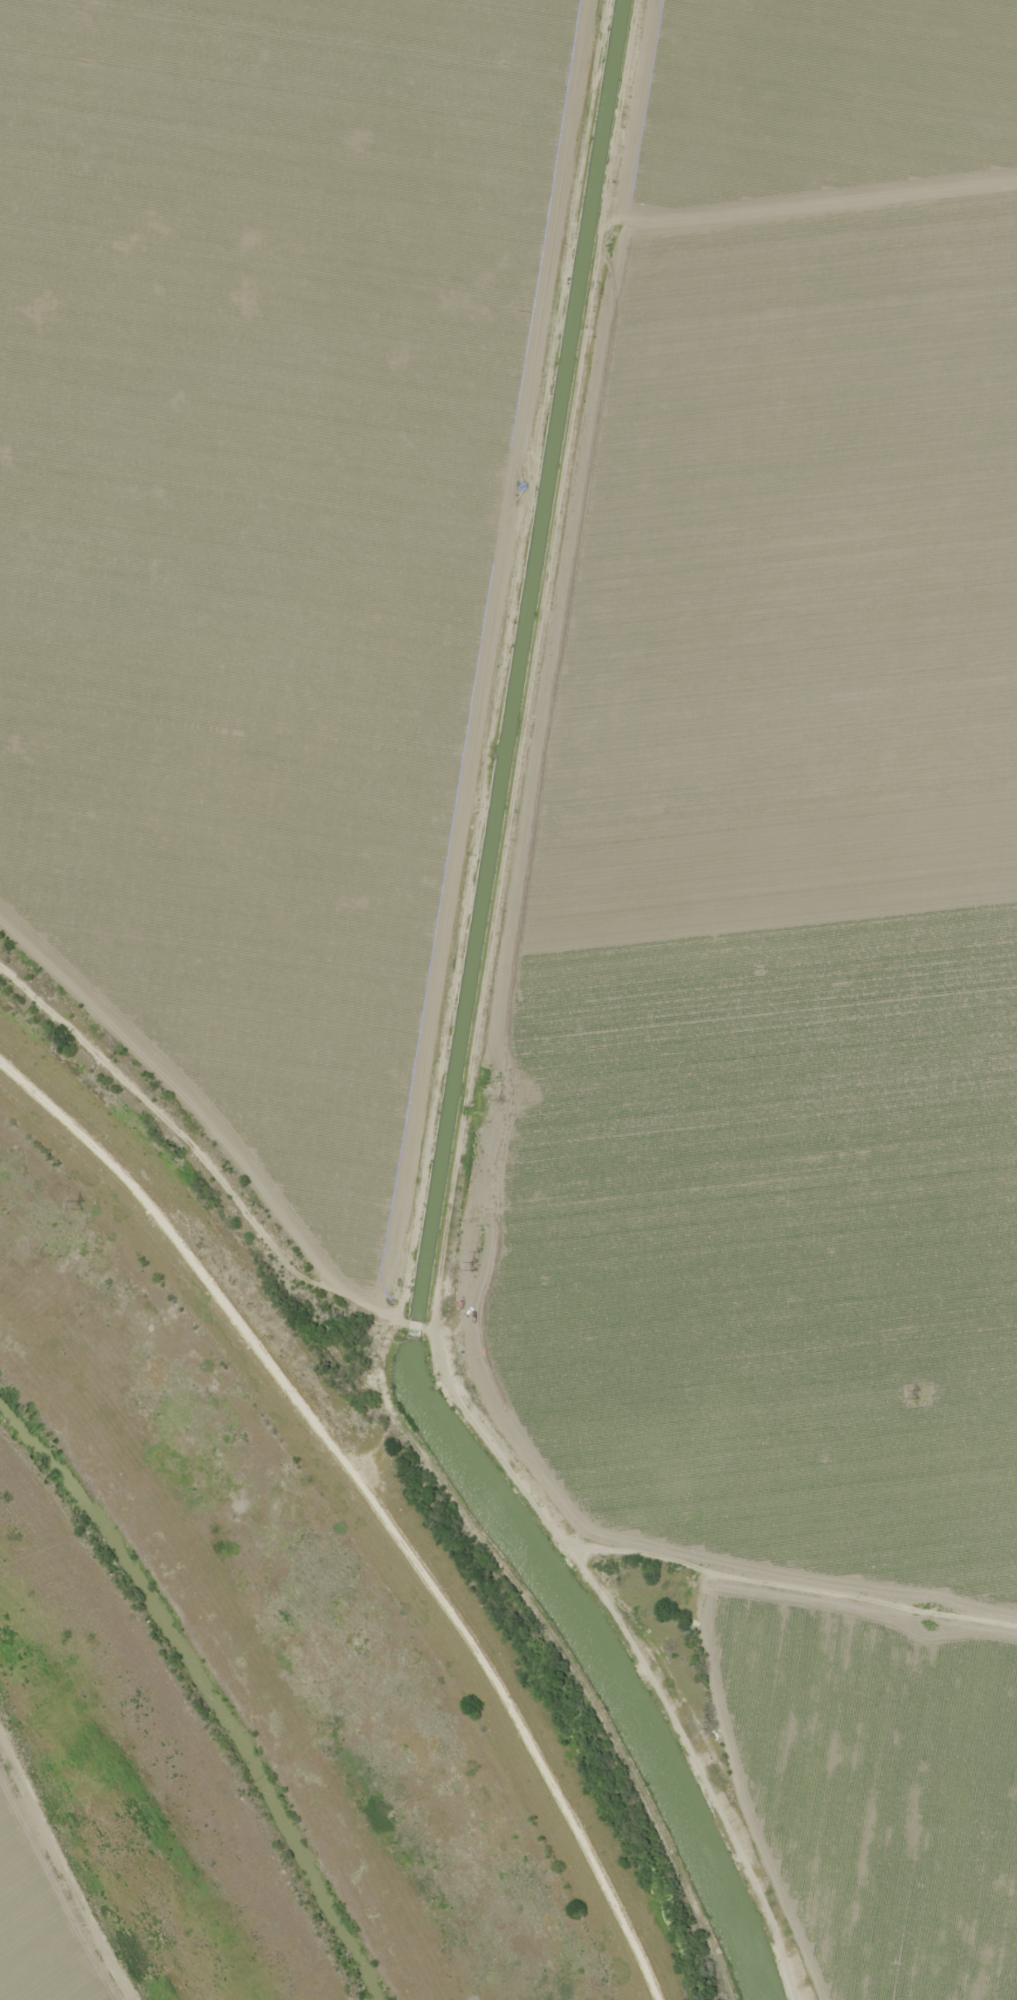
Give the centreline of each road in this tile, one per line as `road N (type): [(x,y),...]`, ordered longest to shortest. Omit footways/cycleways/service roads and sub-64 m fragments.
road 1 (residential): [(0,806),(188,963),(383,1172),(577,1496),(638,1558),(676,1553),(1016,1620)]
road 2 (residential): [(638,1558),(648,1610),(771,1800),(842,1999)]

